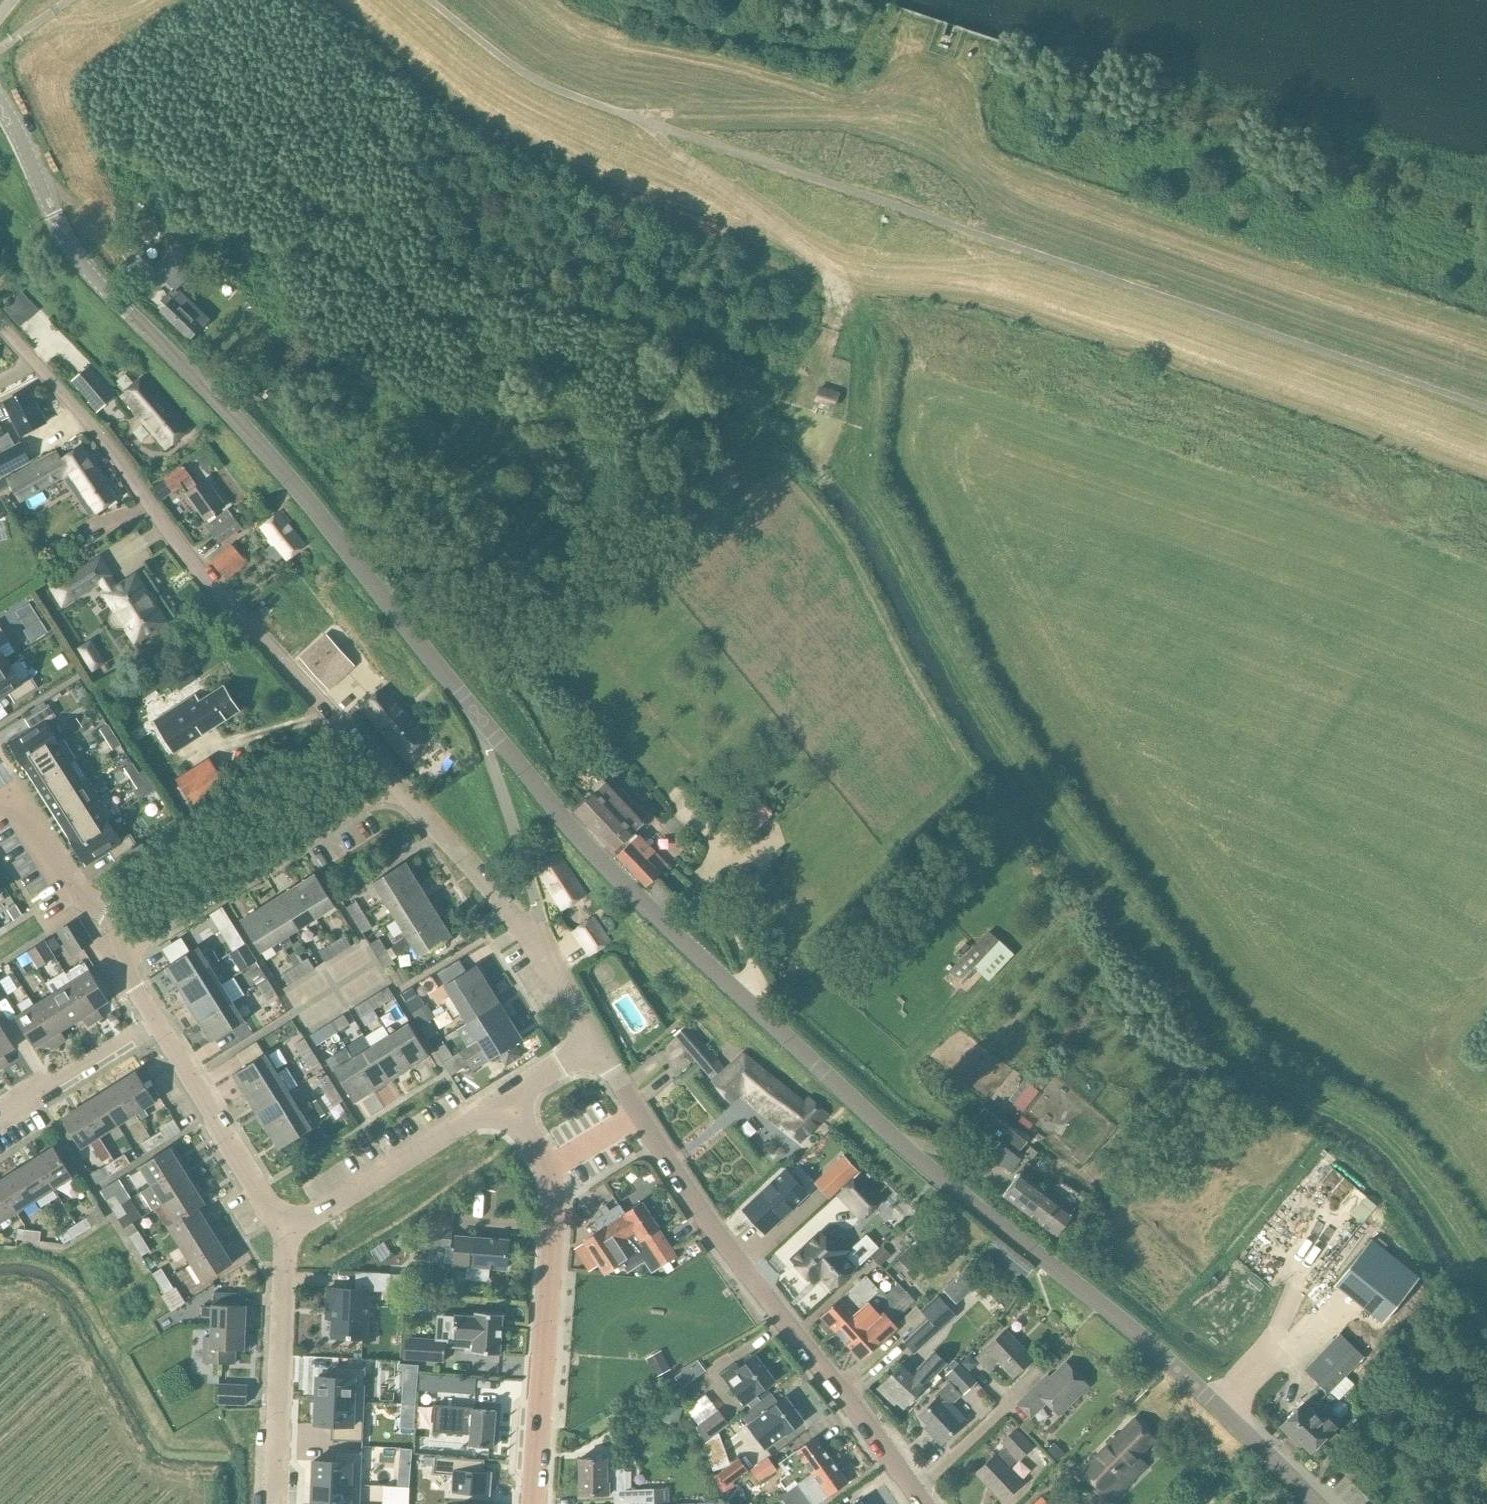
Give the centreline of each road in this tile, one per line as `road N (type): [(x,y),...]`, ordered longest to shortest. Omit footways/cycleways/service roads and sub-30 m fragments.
road 1 (unclassified): [(1320,1503),(1171,1362),(991,1221),(668,928),(477,713)]
road 2 (unclassified): [(477,713),(272,460),(82,262),(0,103)]
road 3 (residential): [(392,779),(207,572),(67,393),(0,321)]
road 4 (residential): [(921,1503),(701,1207),(596,1049)]
road 5 (residential): [(532,1503),(547,1166),(502,1101)]
road 6 (residential): [(392,779),(303,846),(127,940)]
road 7 (residential): [(274,1503),(283,1233)]
road 8 (residential): [(477,713),(551,963)]
road 9 (residential): [(283,1233),(502,1101)]
road 10 (residential): [(155,1021),(283,1233)]
road 11 (residential): [(551,963),(392,779)]
road 12 (residential): [(127,940),(18,797),(0,808)]
road 13 (residential): [(0,1117),(155,1021)]

